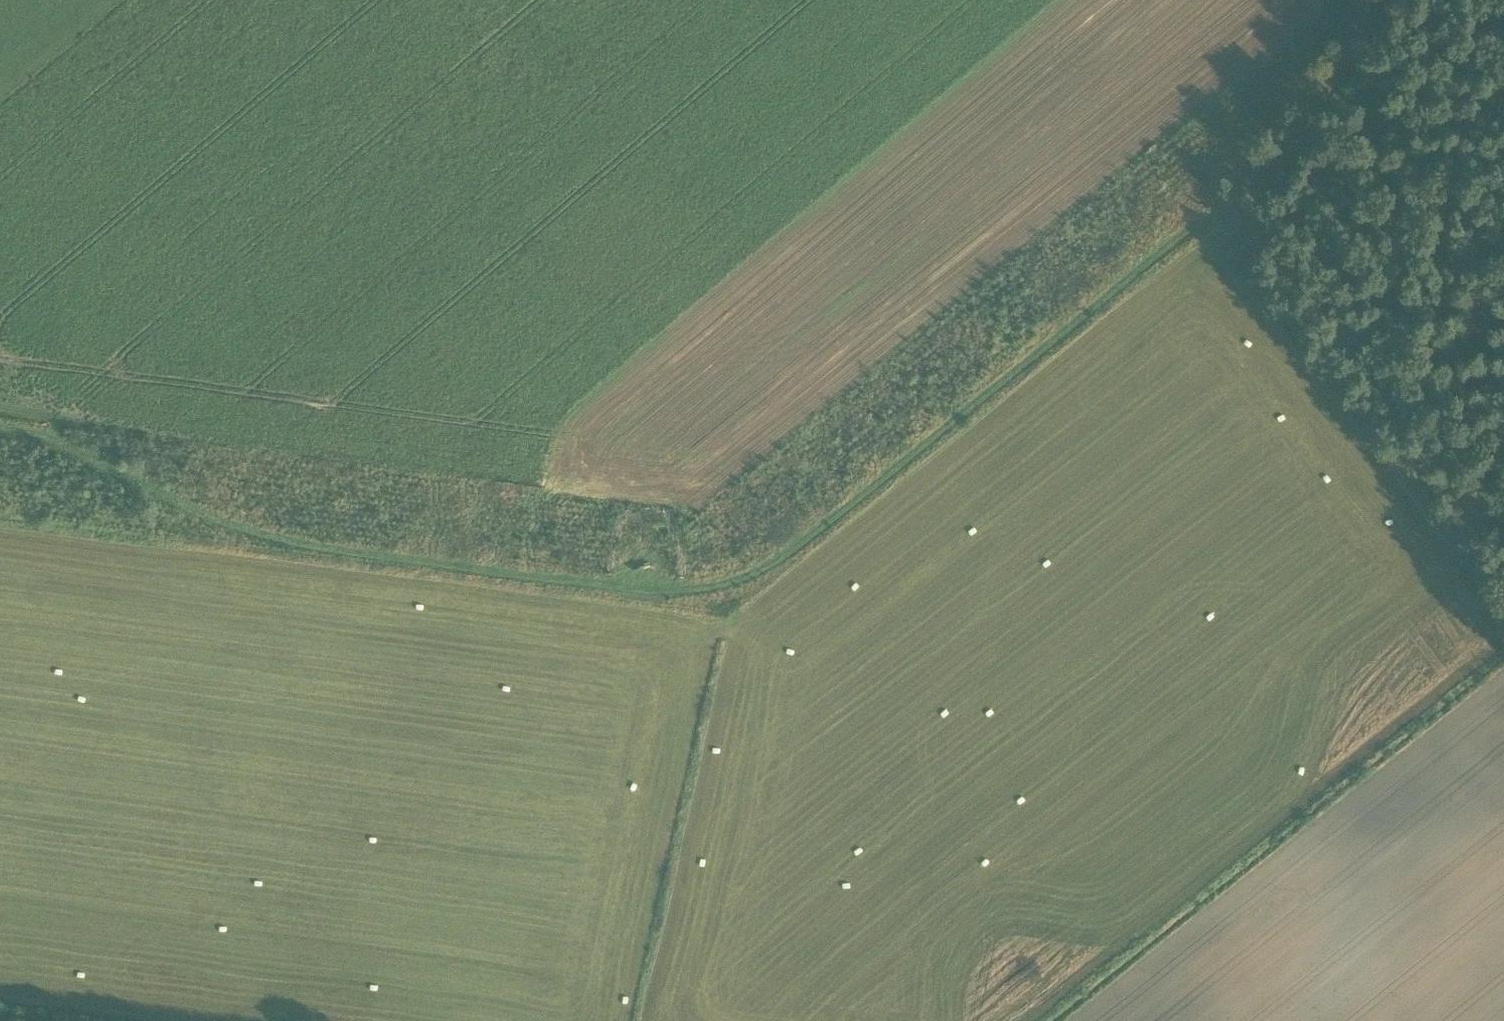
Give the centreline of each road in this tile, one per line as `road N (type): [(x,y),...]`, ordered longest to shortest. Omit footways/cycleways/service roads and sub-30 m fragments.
road 1 (track): [(0,426),(56,442),(201,516),(306,545),(651,588),(727,584),(802,544),(1194,226),(1210,215),(1240,217)]
road 2 (track): [(1503,551),(1240,217)]
road 3 (track): [(1383,0),(1240,217)]

